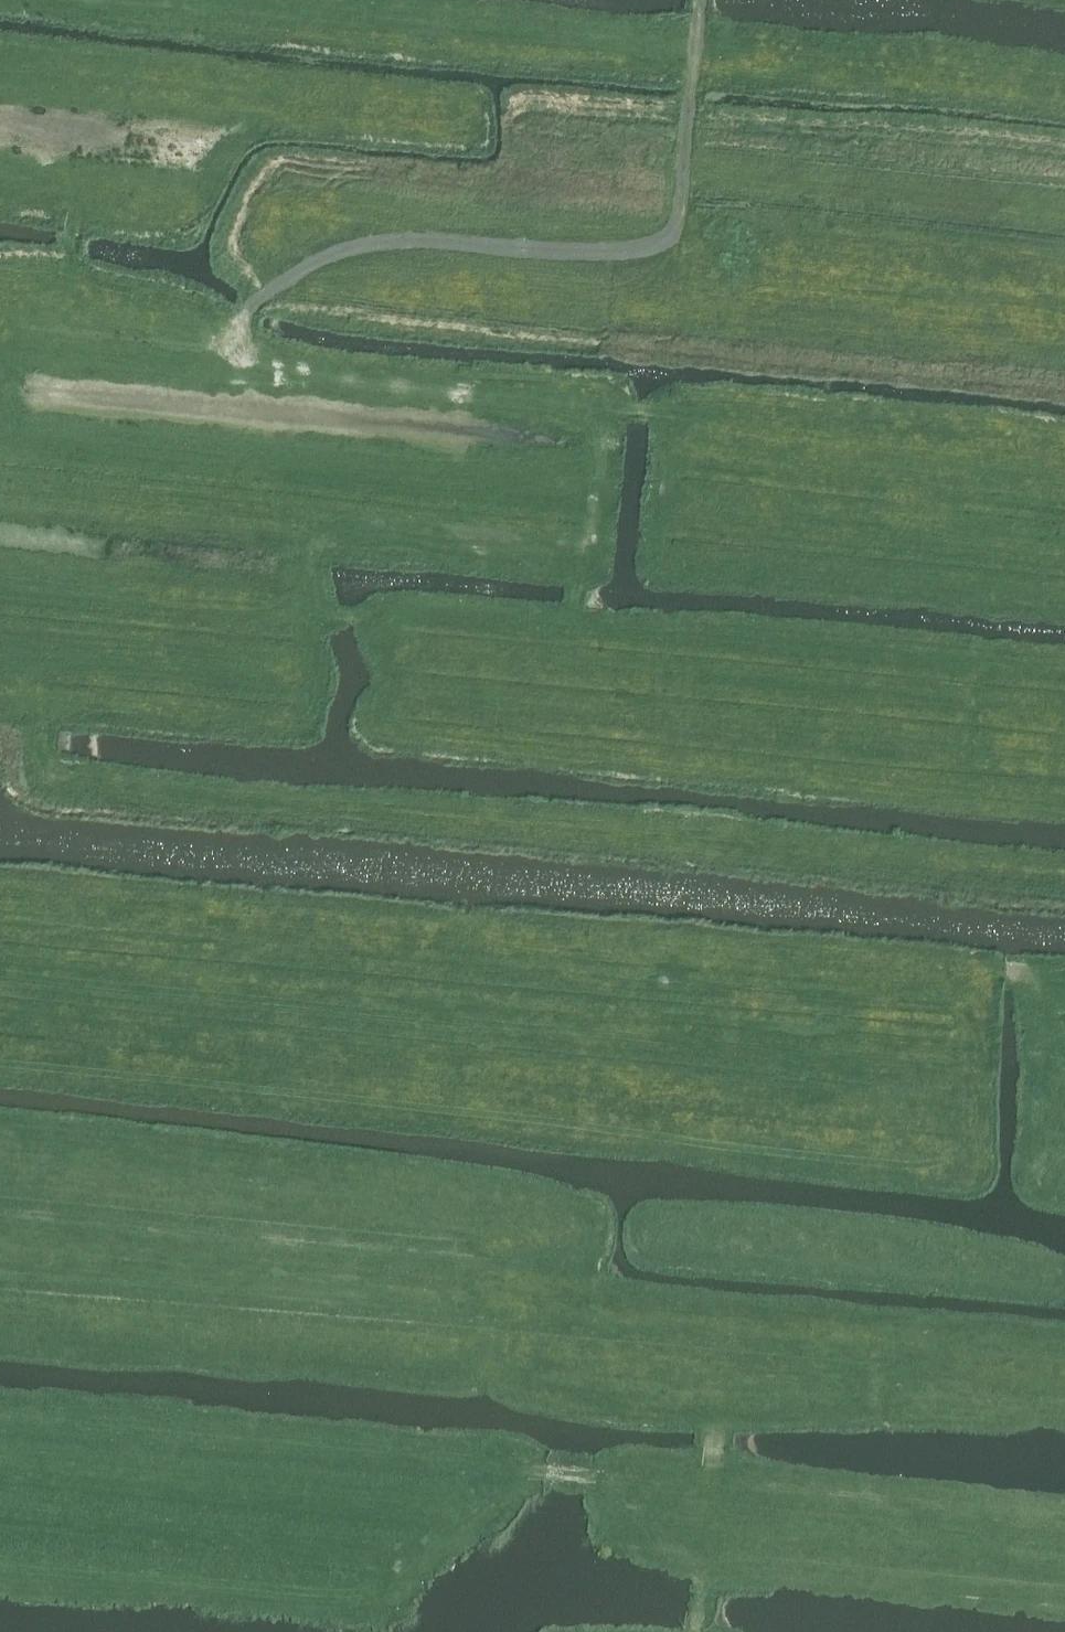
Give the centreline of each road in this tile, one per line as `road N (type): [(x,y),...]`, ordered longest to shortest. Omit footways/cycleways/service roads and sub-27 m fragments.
road 1 (track): [(219,339),(274,284),(373,246),(676,221)]
road 2 (track): [(702,0),(676,221)]

